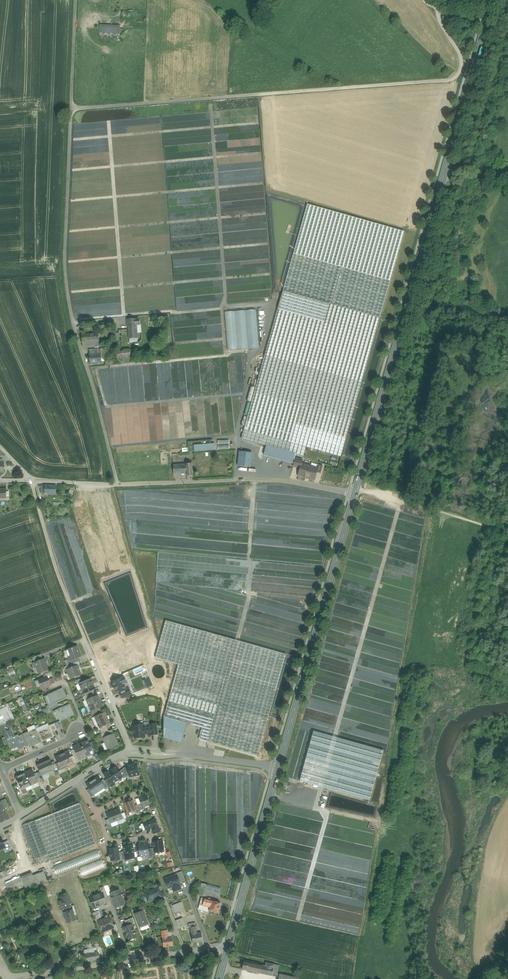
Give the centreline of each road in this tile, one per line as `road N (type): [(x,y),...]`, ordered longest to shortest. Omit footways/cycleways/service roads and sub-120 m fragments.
road 1 (residential): [(120,486),(71,310),(72,109),(454,80),(463,65),(442,8)]
road 2 (primary): [(355,494),(494,2)]
road 3 (residential): [(132,752),(33,481)]
road 4 (primary): [(278,768),(355,494)]
road 5 (residential): [(355,494),(280,480),(120,486)]
road 6 (primary): [(228,948),(278,768)]
road 7 (residential): [(278,768),(132,752)]
road 8 (residential): [(3,770),(77,732),(83,722),(66,683)]
road 9 (residential): [(6,978),(132,960)]

